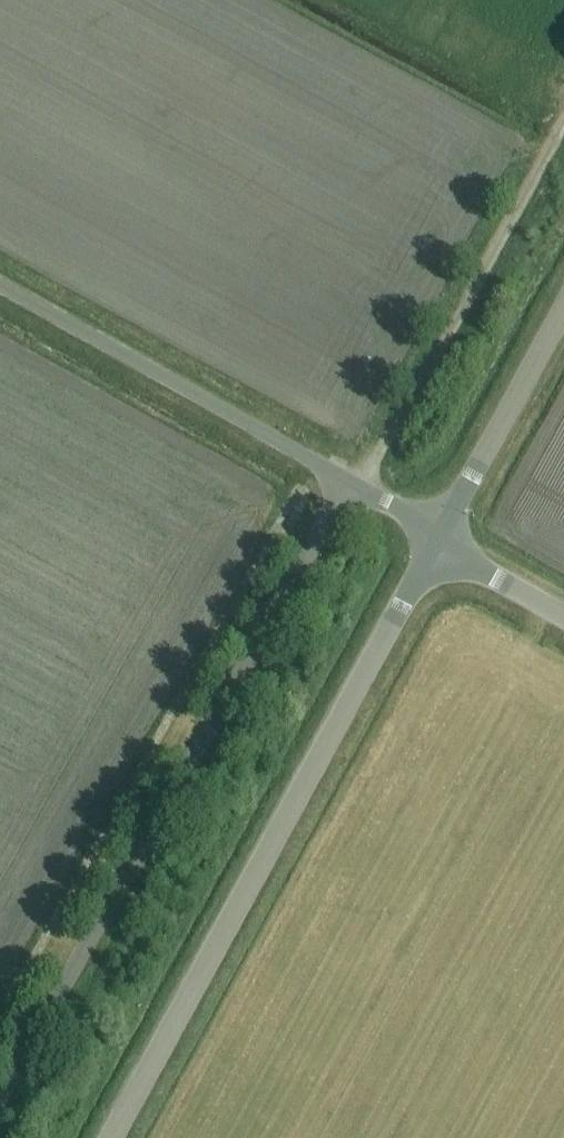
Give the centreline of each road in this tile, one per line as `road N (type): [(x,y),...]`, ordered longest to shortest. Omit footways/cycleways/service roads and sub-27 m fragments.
road 1 (unclassified): [(348,481),(0,1103)]
road 2 (unclassified): [(111,1137),(440,538)]
road 3 (track): [(563,117),(360,488)]
road 4 (unclassified): [(348,481),(0,288)]
road 5 (unclassified): [(440,538),(563,310)]
road 6 (unclassified): [(563,615),(440,538)]

